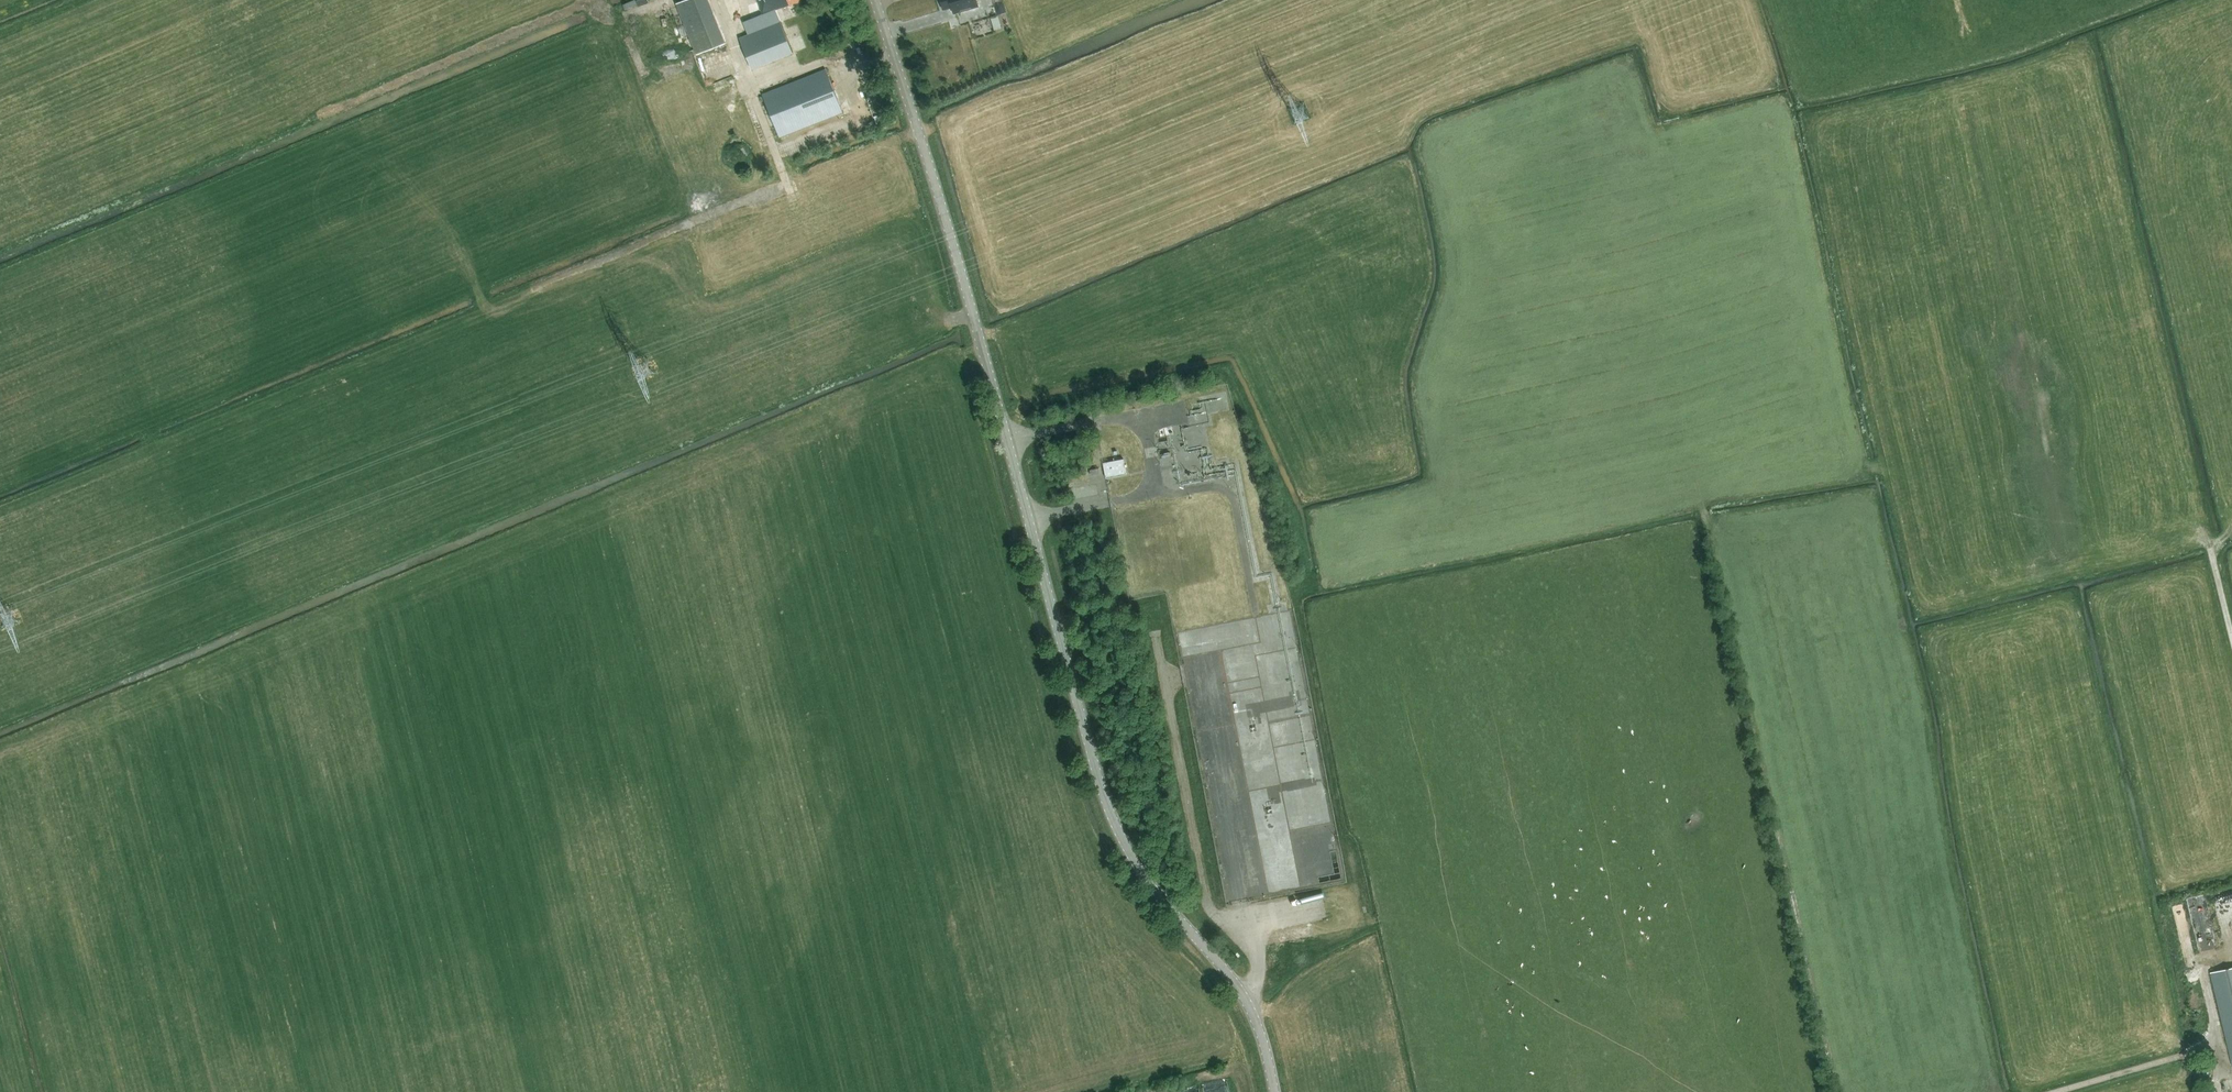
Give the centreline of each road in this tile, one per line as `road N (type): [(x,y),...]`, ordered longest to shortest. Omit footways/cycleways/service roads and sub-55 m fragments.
road 1 (tertiary): [(1275,1091),(1244,997),(1138,866),(1114,815),(876,0)]
road 2 (track): [(2056,1091),(2218,1044)]

